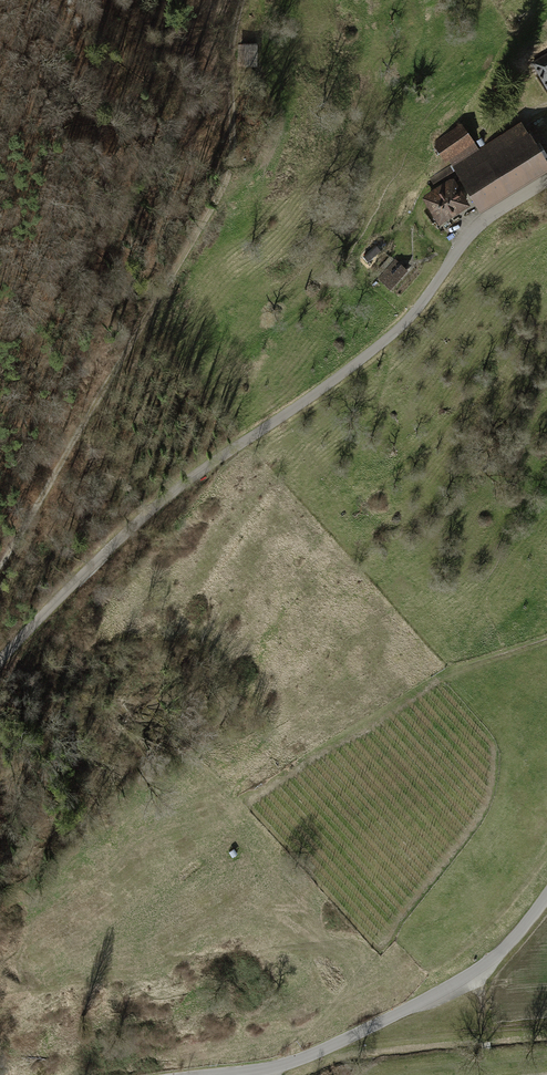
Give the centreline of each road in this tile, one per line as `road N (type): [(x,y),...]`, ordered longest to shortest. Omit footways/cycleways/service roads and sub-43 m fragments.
road 1 (unclassified): [(0,661),(112,547),(202,470),(389,337),(474,231),(546,180)]
road 2 (track): [(242,0),(231,44),(238,130),(230,180),(0,566)]
road 3 (unclassified): [(227,1074),(316,1053),(443,990),(504,948),(546,895)]
road 4 (track): [(546,641),(445,676),(248,800)]
road 5 (track): [(287,1064),(368,963),(327,944),(202,958)]
road 6 (track): [(368,963),(488,822),(502,793)]

